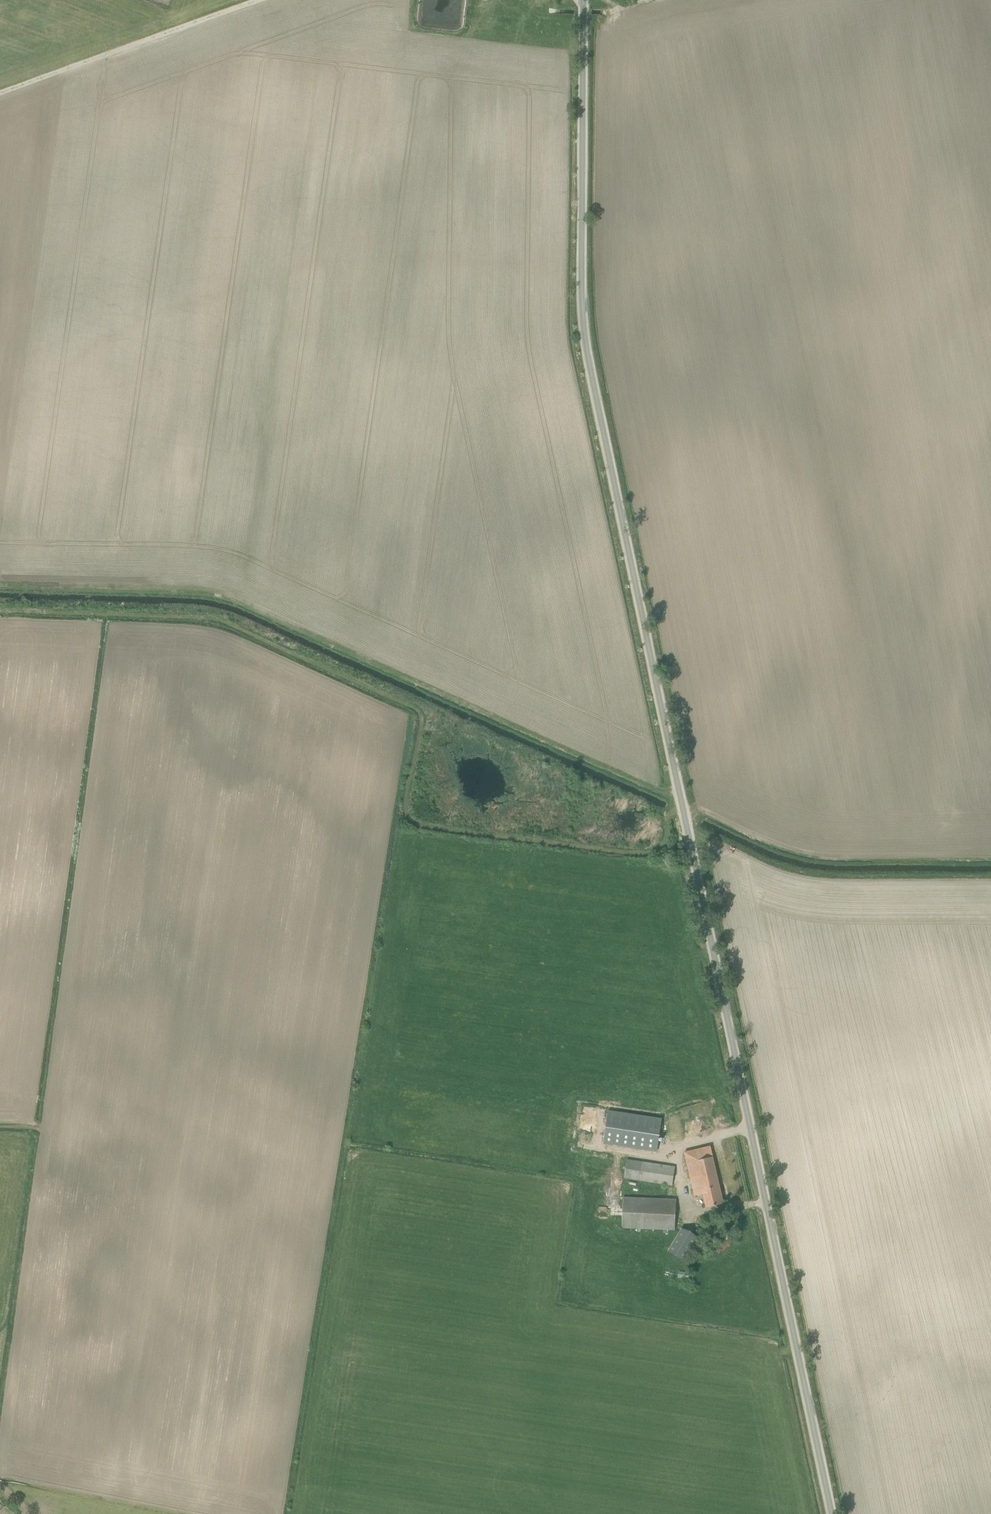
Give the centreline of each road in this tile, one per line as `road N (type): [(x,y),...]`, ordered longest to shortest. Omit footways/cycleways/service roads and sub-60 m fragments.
road 1 (unclassified): [(827,1513),(581,342),(582,0)]

